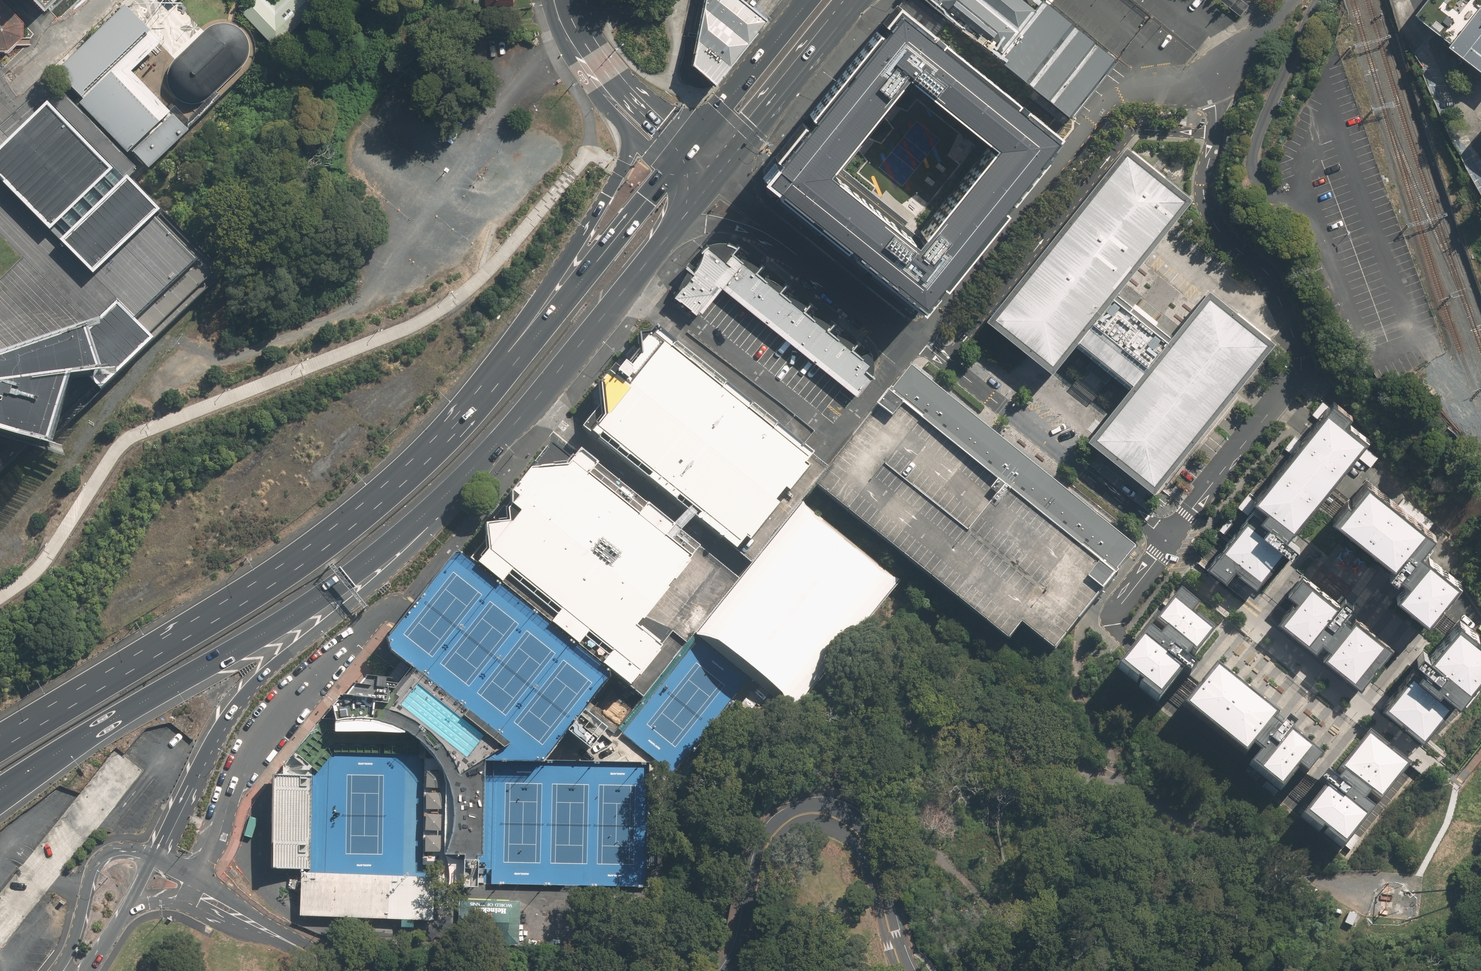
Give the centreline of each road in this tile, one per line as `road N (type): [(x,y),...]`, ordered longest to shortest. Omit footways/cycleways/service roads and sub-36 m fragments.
road 1 (motorway): [(519,416),(439,502),(355,573),(0,790)]
road 2 (trunk): [(519,416),(436,527),(238,698),(153,859)]
road 3 (residential): [(1167,544),(1299,365),(1270,277),(1225,236),(1207,204),(1218,119),(1213,79)]
road 4 (track): [(0,532),(65,466),(162,345),(235,355),(347,310),(373,292)]
road 5 (motorway): [(36,720),(288,566),(418,461)]
road 6 (residential): [(1213,79),(1110,101),(916,340)]
road 7 (motorway): [(418,461),(619,178),(631,128)]
road 8 (motorway): [(418,461),(506,370),(671,169)]
road 9 (residential): [(739,970),(768,845),(787,822),(810,813),(846,824),(868,848),(902,970)]
road 10 (track): [(820,813),(830,771),(858,739),(907,727),(997,741),(1066,770),(1108,778)]
road 11 (residential): [(381,612),(254,749),(198,882)]
road 12 (residential): [(1167,544),(916,340)]
road 13 (track): [(1108,778),(1217,837),(1322,880),(1394,896)]
road 14 (trunk): [(668,236),(519,416)]
road 15 (trunk): [(857,0),(717,173)]
road 16 (trunk): [(688,146),(808,0)]
road 17 (residential): [(56,970),(80,924),(94,862),(117,849),(153,859)]
road 18 (secondary): [(572,37),(688,146)]
road 19 (residential): [(916,340),(793,252)]
road 20 (trunk): [(793,252),(720,225),(668,236)]

